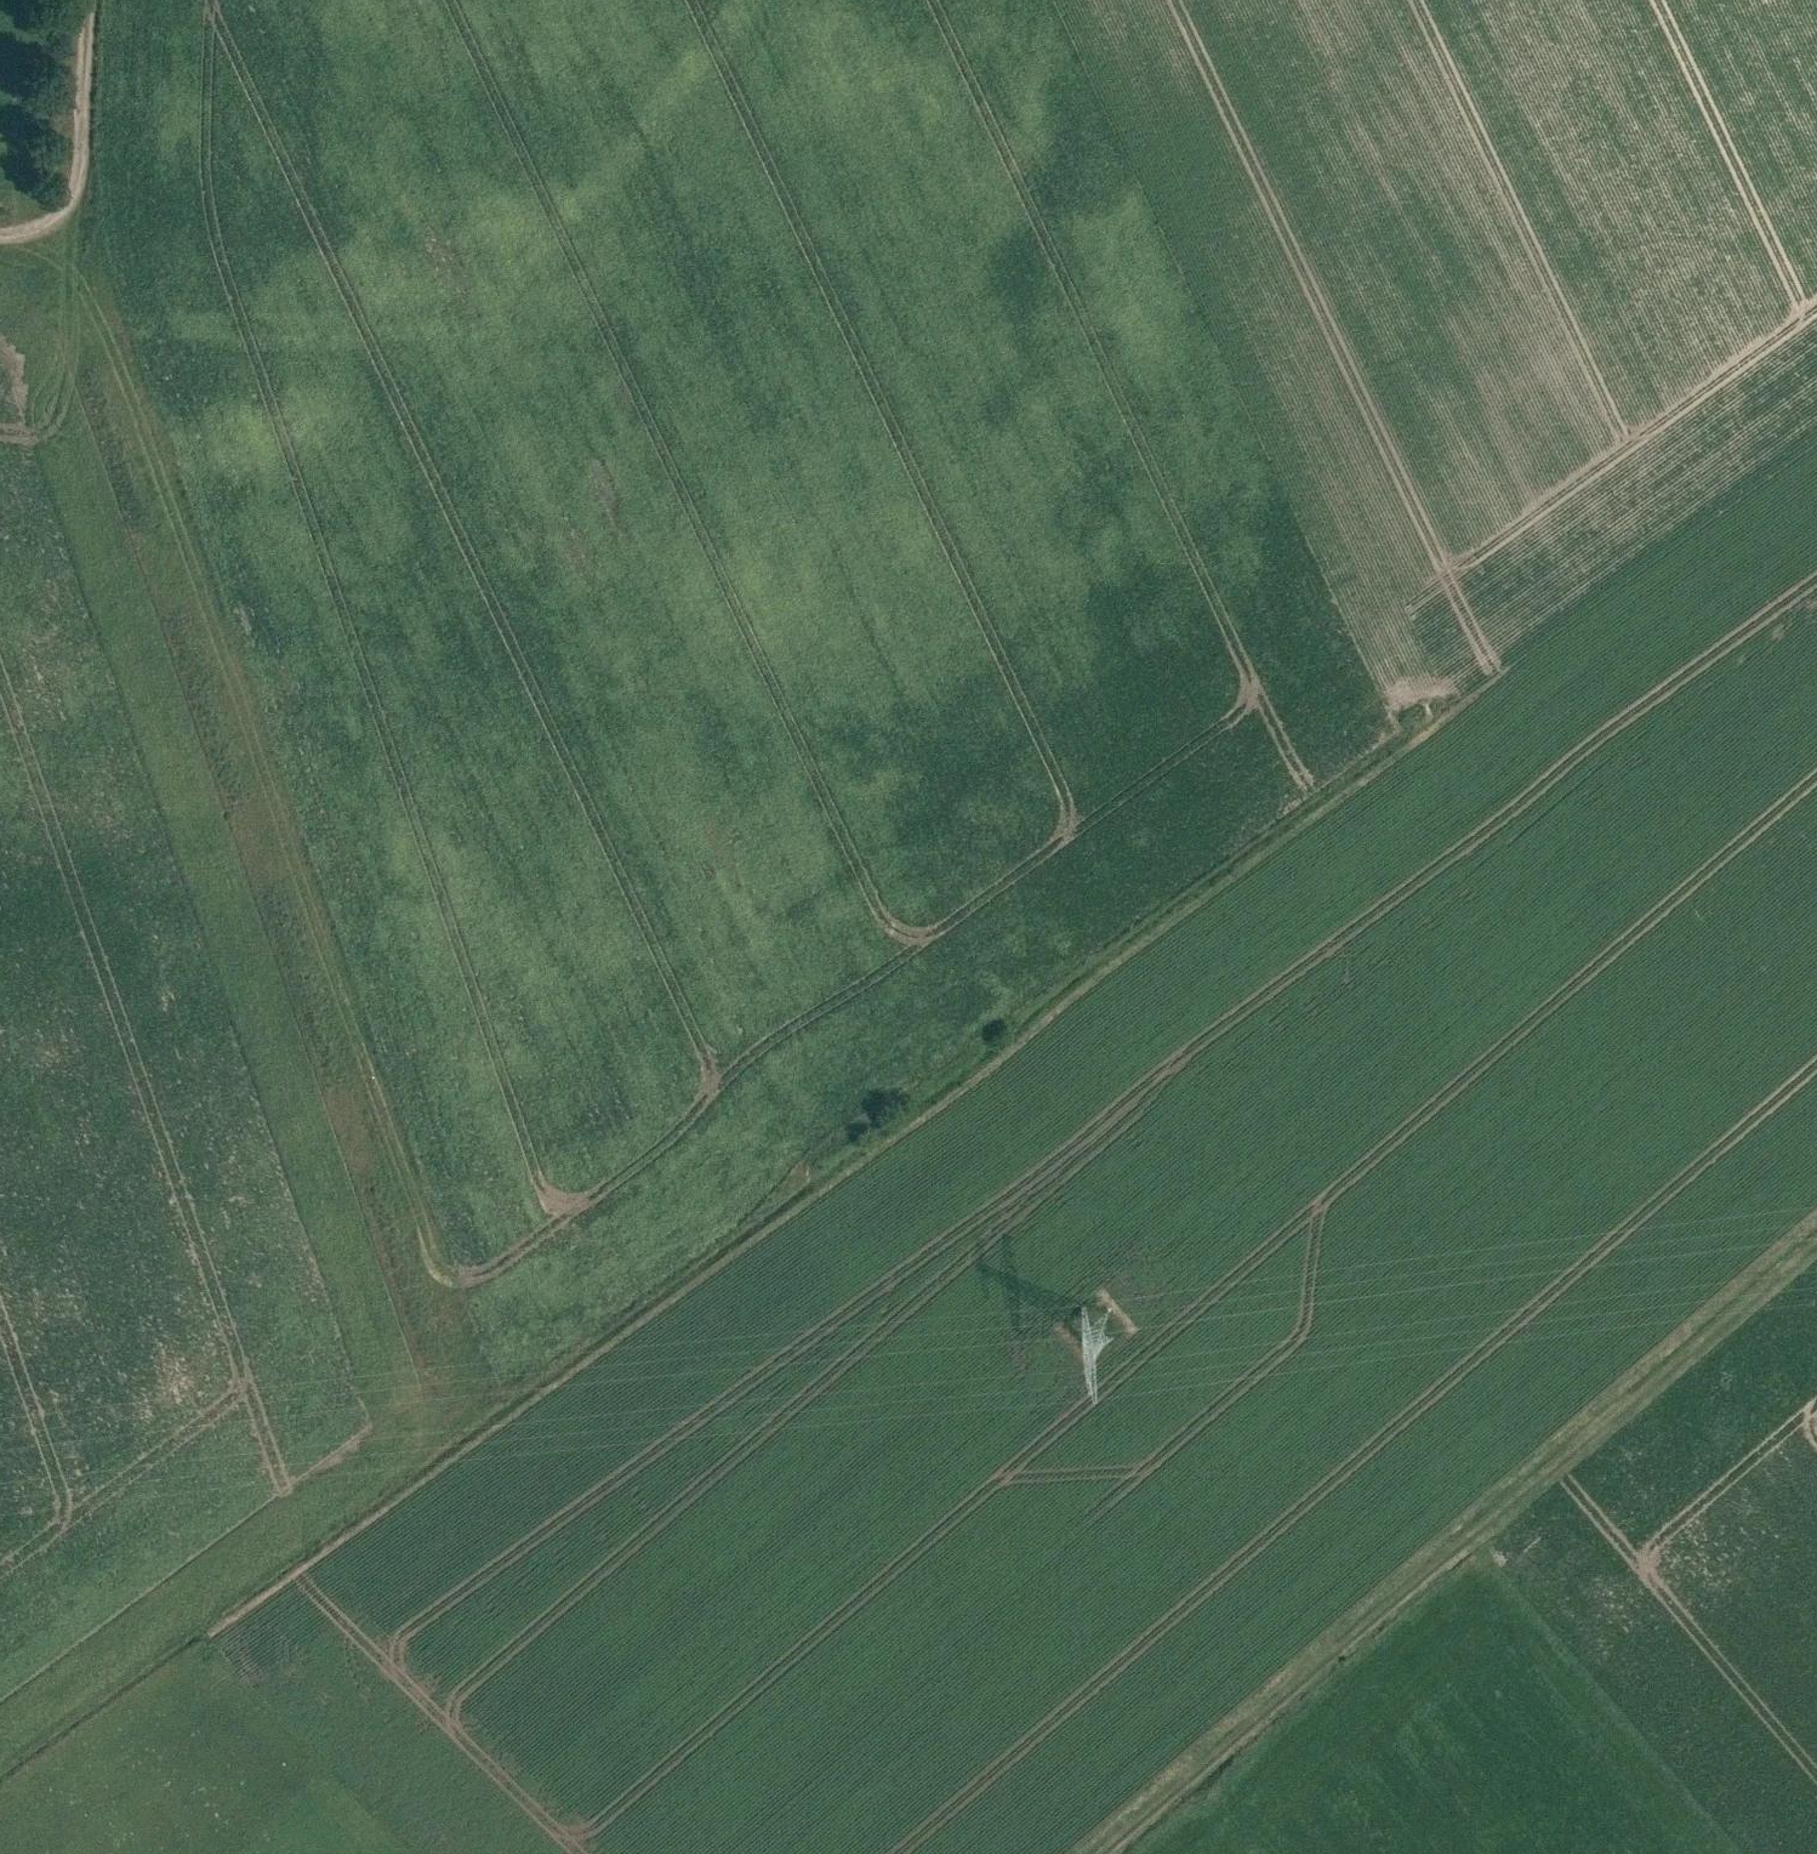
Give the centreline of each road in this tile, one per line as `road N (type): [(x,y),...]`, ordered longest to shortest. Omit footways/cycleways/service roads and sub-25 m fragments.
road 1 (track): [(1816,1235),(1098,1853)]
road 2 (track): [(81,0),(74,183),(64,206),(45,218),(0,231)]

